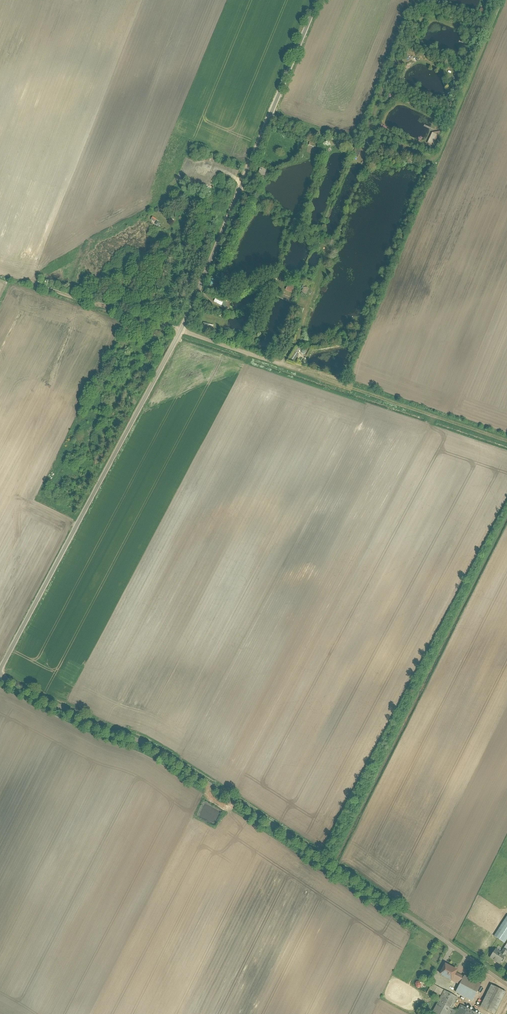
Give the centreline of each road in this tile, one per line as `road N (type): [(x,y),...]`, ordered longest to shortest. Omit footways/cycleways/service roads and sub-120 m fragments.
road 1 (unclassified): [(0,665),(210,271),(318,0)]
road 2 (unclassified): [(0,676),(157,750),(506,986)]
road 3 (track): [(506,439),(175,328)]
road 4 (track): [(0,270),(175,328)]
road 5 (track): [(362,141),(418,0)]

